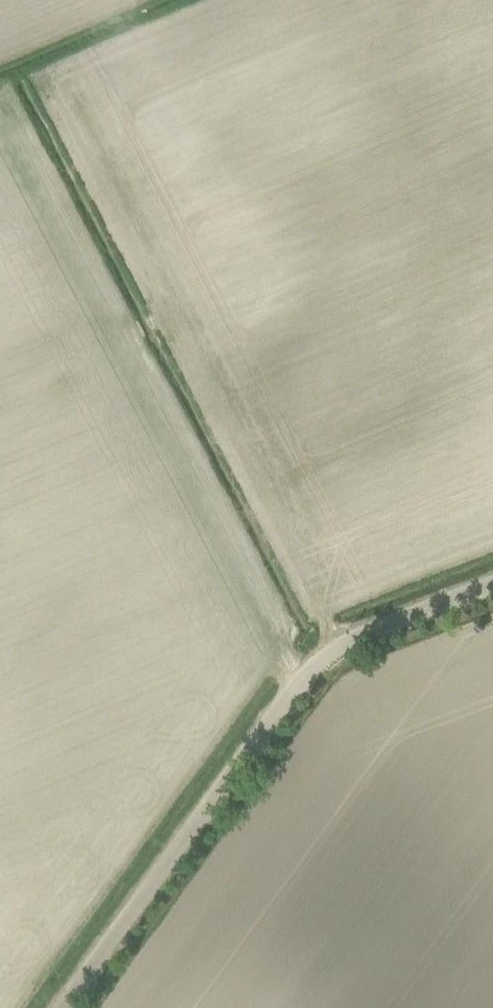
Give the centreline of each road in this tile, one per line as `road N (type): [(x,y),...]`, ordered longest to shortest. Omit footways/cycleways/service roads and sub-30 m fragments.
road 1 (unclassified): [(55,1007),(292,678),(336,638),(492,579)]

